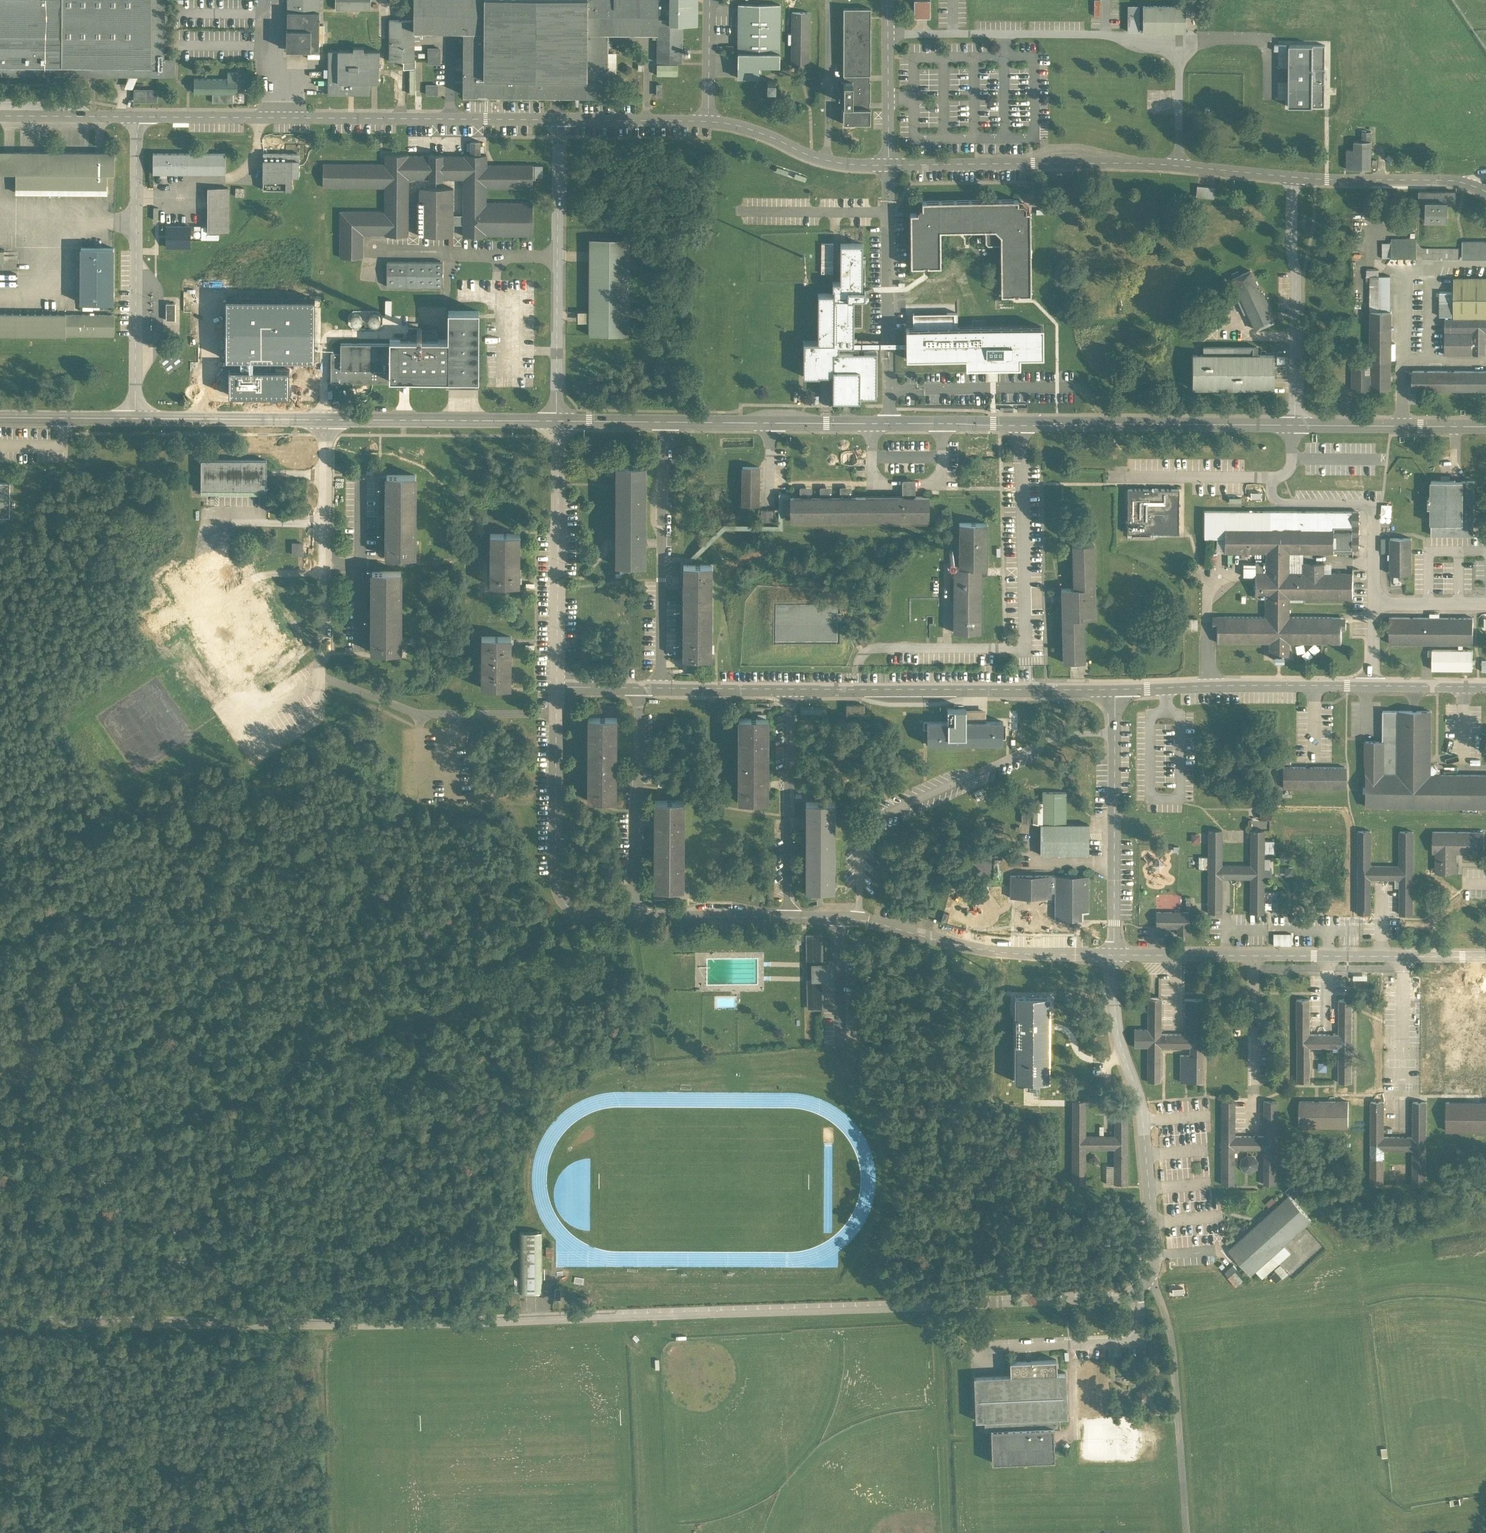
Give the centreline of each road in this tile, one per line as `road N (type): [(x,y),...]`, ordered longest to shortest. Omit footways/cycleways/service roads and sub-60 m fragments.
road 1 (unclassified): [(1485,427),(0,418)]
road 2 (track): [(575,911),(558,945),(492,978),(0,1182)]

